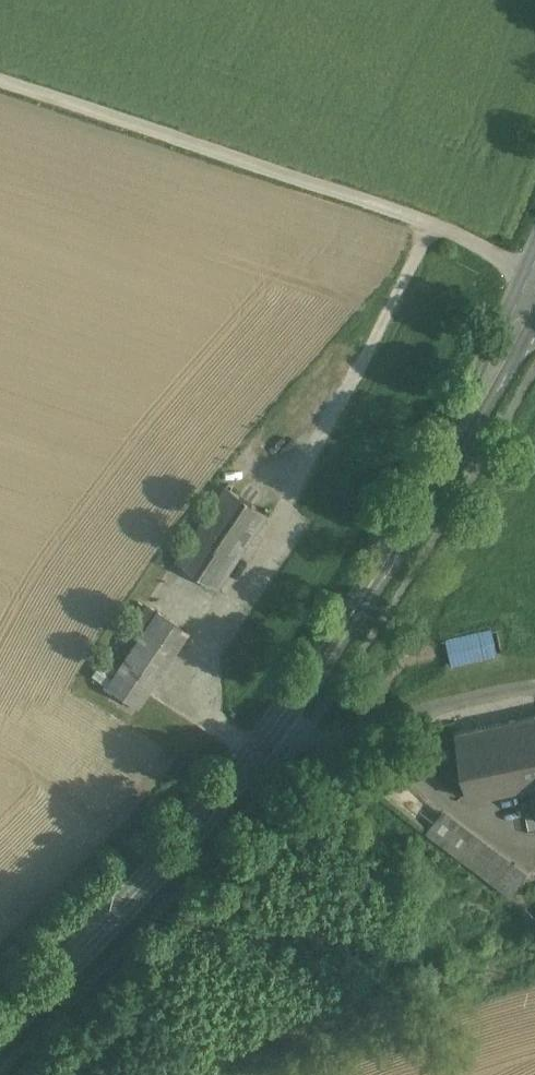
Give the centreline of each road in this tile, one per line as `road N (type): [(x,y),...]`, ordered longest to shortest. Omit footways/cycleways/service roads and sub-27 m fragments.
road 1 (secondary): [(534,296),(472,427),(282,714),(166,860),(0,1033)]
road 2 (unclassified): [(0,80),(434,223),(534,275)]
road 3 (track): [(416,517),(534,583)]

